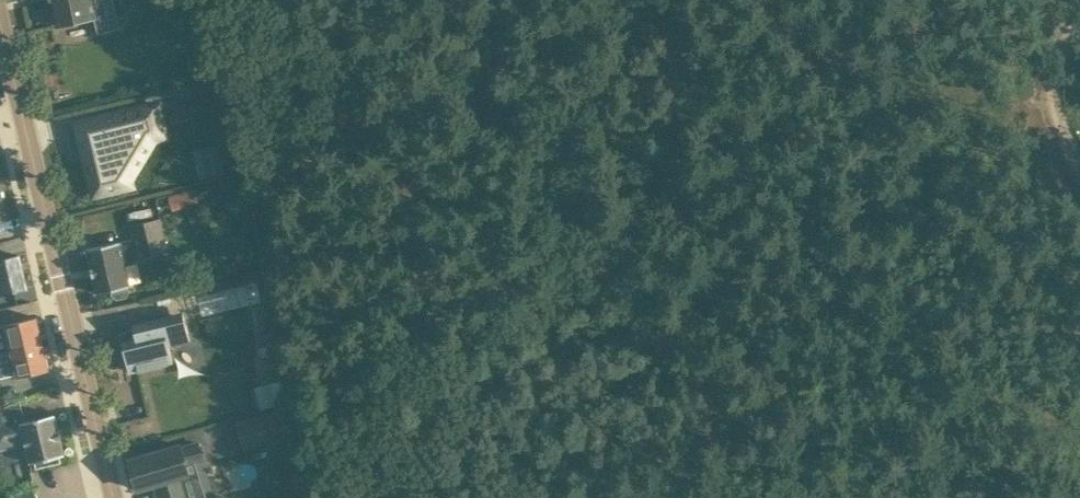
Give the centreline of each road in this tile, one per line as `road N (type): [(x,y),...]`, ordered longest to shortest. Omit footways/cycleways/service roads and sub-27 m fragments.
road 1 (unclassified): [(0,22),(114,497)]

